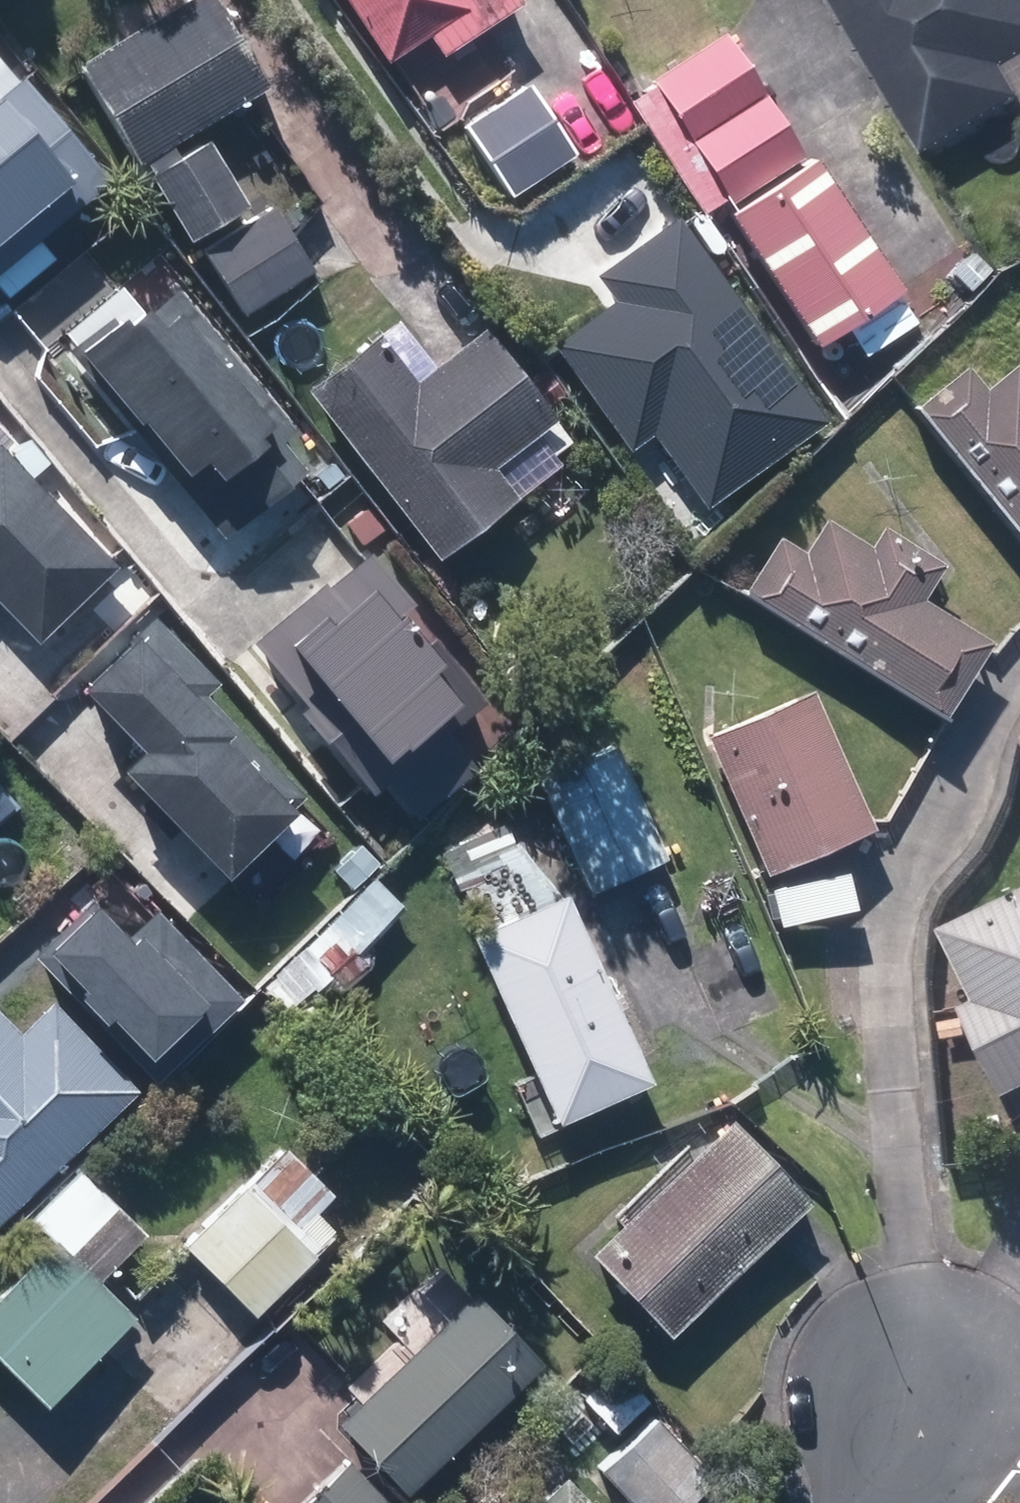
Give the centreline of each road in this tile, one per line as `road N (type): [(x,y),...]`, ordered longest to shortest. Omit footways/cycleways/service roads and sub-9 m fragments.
road 1 (residential): [(916,1392),(892,940),(909,869),(937,806),(1019,665)]
road 2 (residential): [(916,1392),(967,1365),(1019,1260)]
road 3 (residential): [(1019,1491),(996,1497),(899,1487)]

